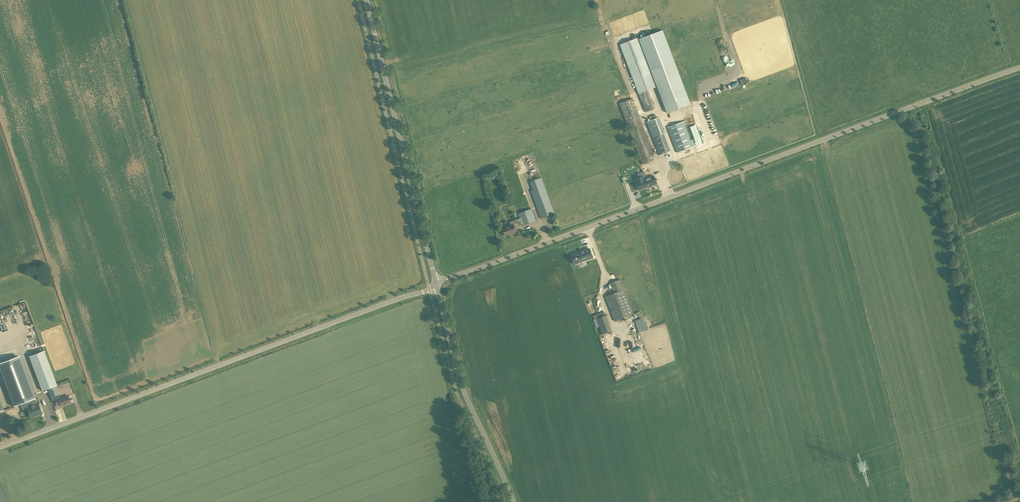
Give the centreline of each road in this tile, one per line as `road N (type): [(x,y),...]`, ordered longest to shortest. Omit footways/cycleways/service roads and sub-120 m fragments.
road 1 (tertiary): [(1019,67),(436,281)]
road 2 (unclassified): [(0,448),(436,281)]
road 3 (tertiary): [(436,281),(367,0)]
road 4 (tertiary): [(513,501),(463,391),(436,281)]

